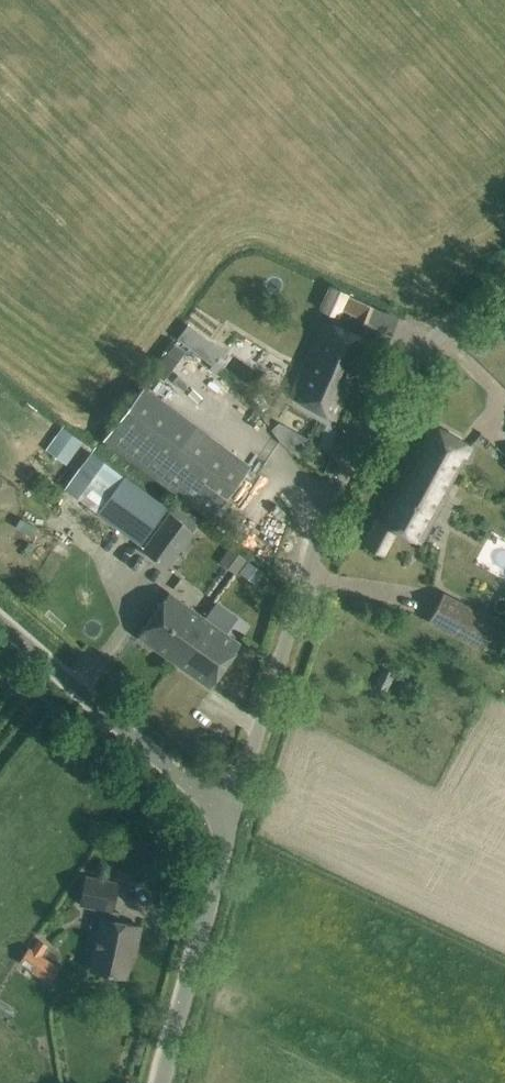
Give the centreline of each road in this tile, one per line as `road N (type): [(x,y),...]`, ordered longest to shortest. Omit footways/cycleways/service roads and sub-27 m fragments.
road 1 (unclassified): [(231,824),(321,518),(345,462),(448,323),(504,275)]
road 2 (unclassified): [(231,824),(0,616)]
road 3 (unclassified): [(160,1082),(231,824)]

